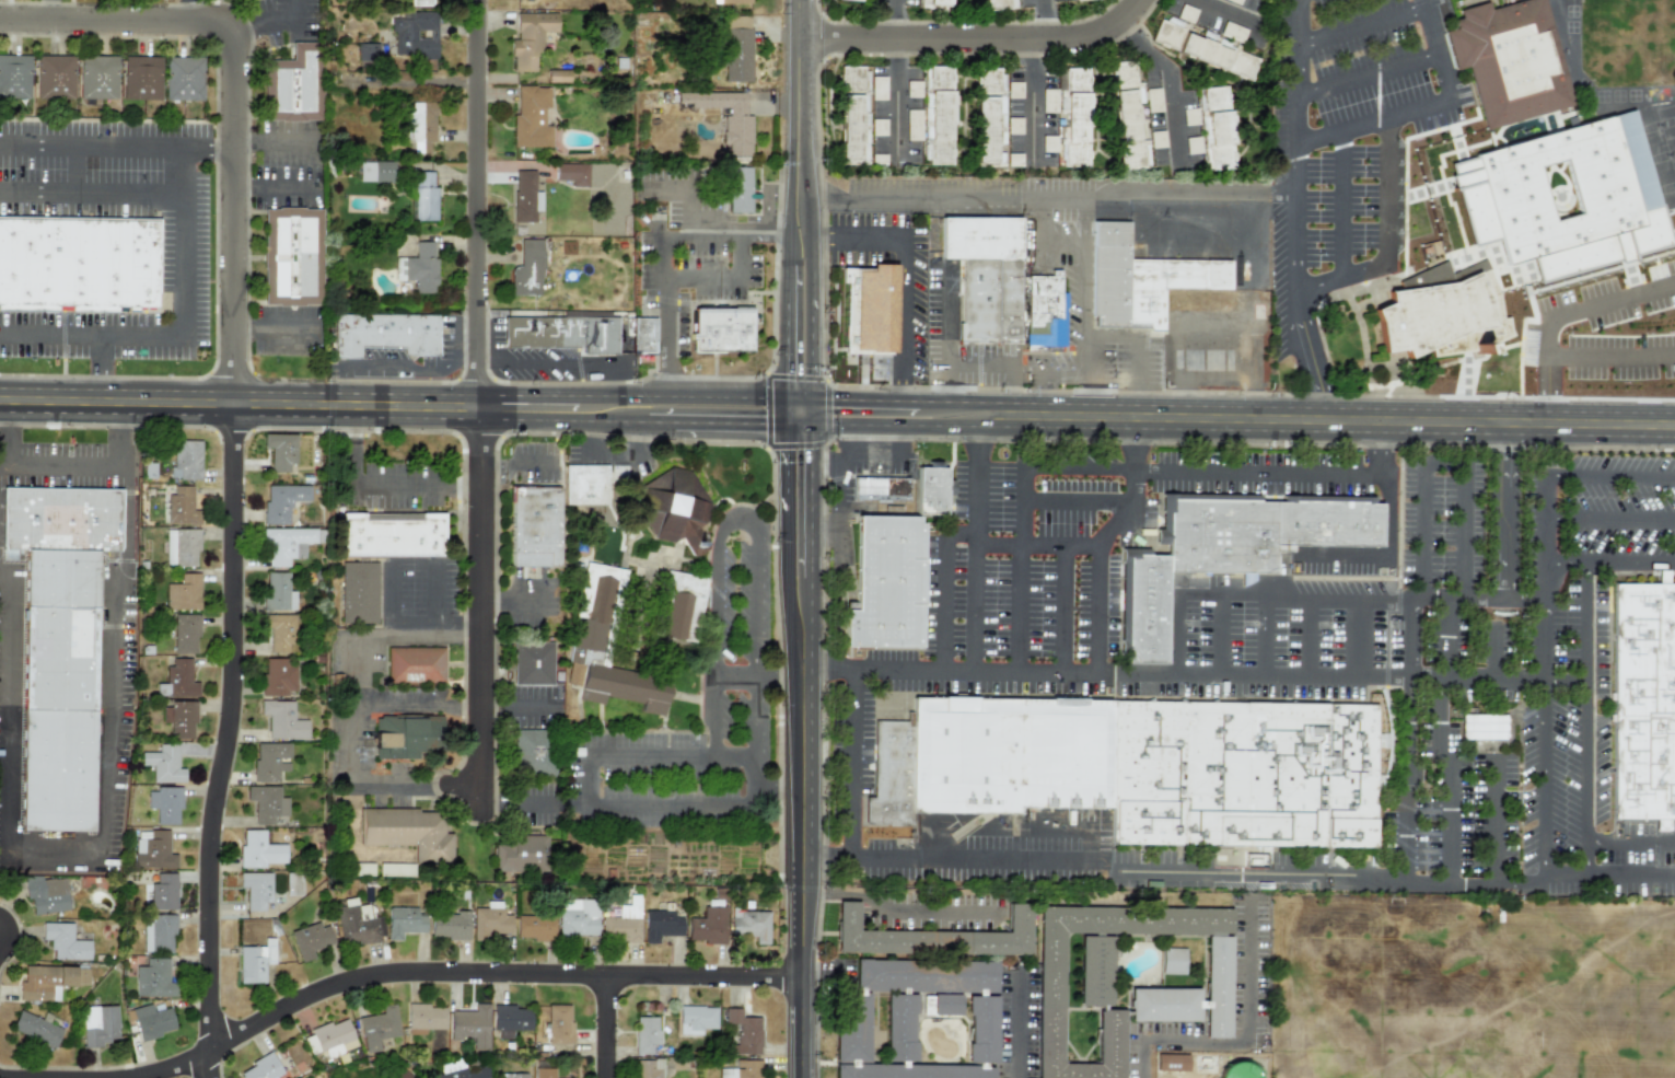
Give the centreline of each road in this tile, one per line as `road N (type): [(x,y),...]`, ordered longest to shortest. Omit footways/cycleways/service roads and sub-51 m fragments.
road 1 (residential): [(233,404),(242,673),(219,848),(221,1077)]
road 2 (primary): [(1674,426),(1004,413)]
road 3 (residential): [(155,1077),(220,1055),(327,998),(385,983),(804,986)]
road 4 (tertiary): [(803,1077),(802,424)]
road 5 (residential): [(233,404),(230,30),(187,21),(0,19)]
road 6 (primary): [(0,400),(480,408)]
road 7 (residential): [(482,833),(480,408)]
road 8 (residential): [(480,408),(478,0)]
road 9 (tertiary): [(802,398),(801,0)]
road 10 (residential): [(801,38),(1078,36),(1109,28),(1140,0)]
road 11 (primary): [(802,398),(578,396)]
road 12 (primary): [(802,424),(987,425),(1004,413)]
road 13 (primary): [(480,408),(498,419),(649,422)]
road 14 (primary): [(649,422),(802,424)]

